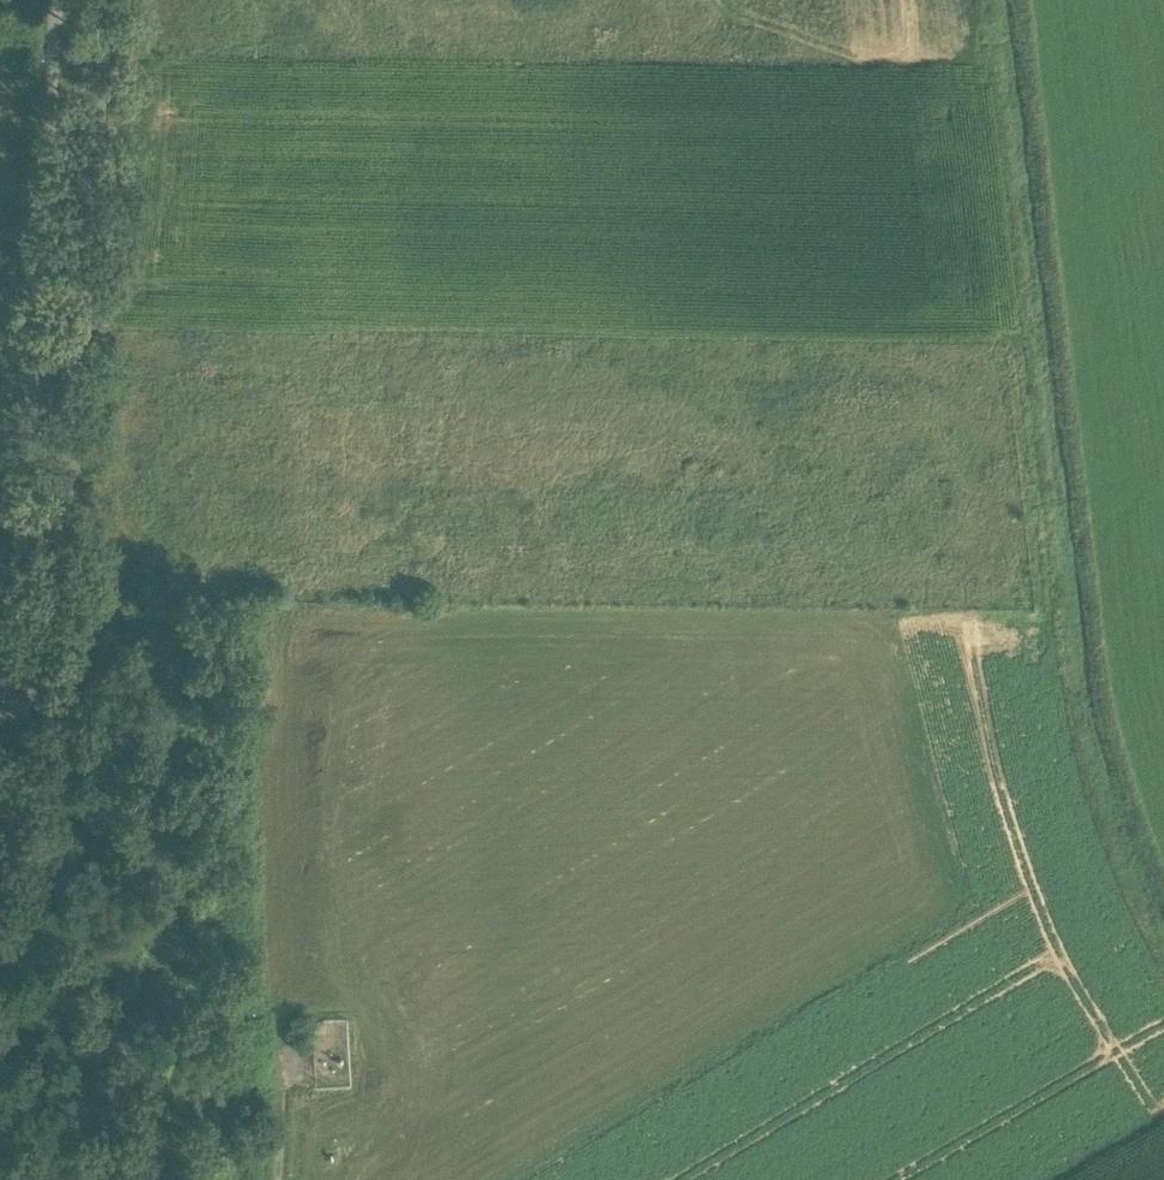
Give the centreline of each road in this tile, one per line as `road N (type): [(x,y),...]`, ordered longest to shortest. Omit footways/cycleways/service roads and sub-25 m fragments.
road 1 (tertiary): [(39,712),(70,485),(104,0)]
road 2 (tertiary): [(0,886),(39,712)]

